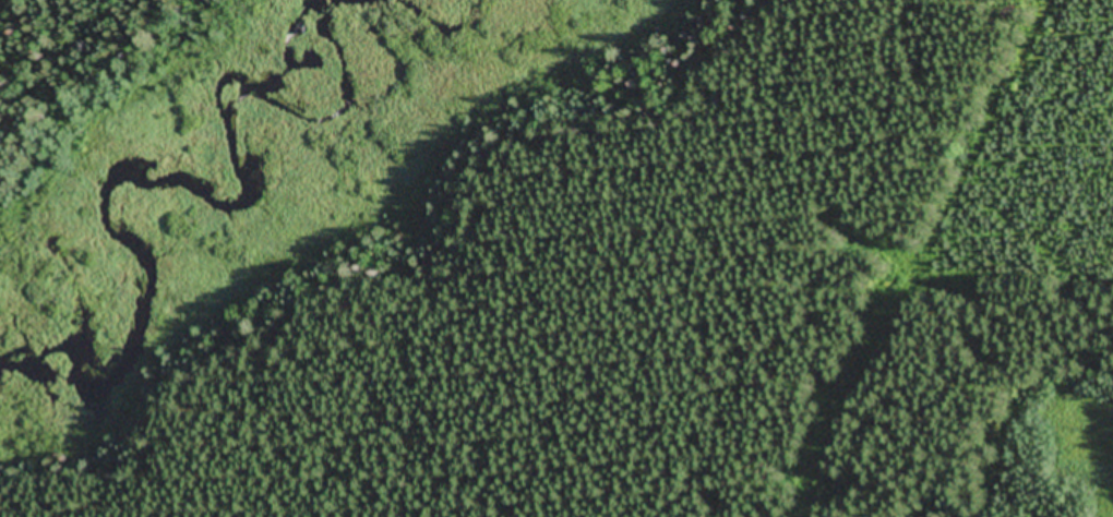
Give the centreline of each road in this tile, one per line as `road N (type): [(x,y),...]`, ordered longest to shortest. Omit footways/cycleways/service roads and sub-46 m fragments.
road 1 (residential): [(1112,338),(1055,396),(949,462),(915,516)]

